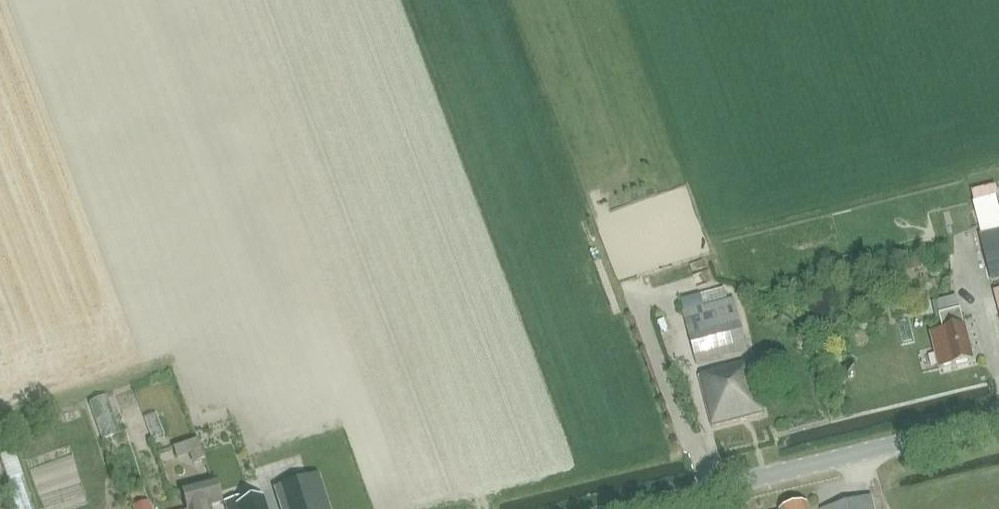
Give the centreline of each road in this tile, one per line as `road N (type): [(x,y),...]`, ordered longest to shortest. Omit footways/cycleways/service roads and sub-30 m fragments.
road 1 (unclassified): [(680,508),(998,431)]

